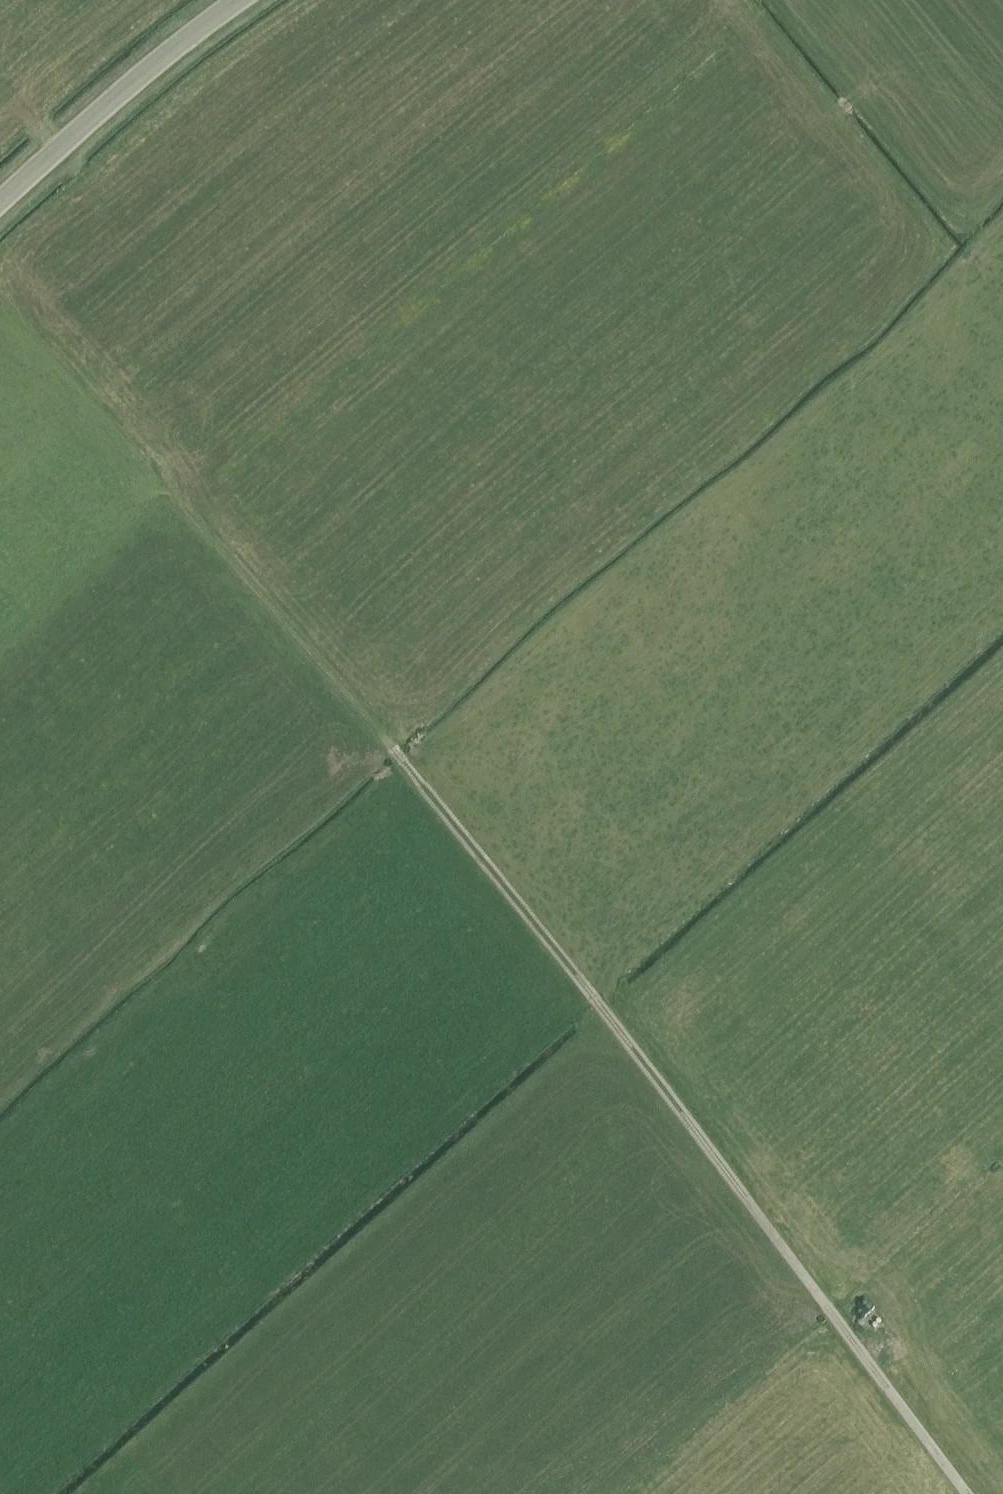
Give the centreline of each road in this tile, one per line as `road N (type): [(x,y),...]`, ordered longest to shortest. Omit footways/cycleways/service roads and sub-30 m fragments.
road 1 (tertiary): [(0,204),(240,0)]

